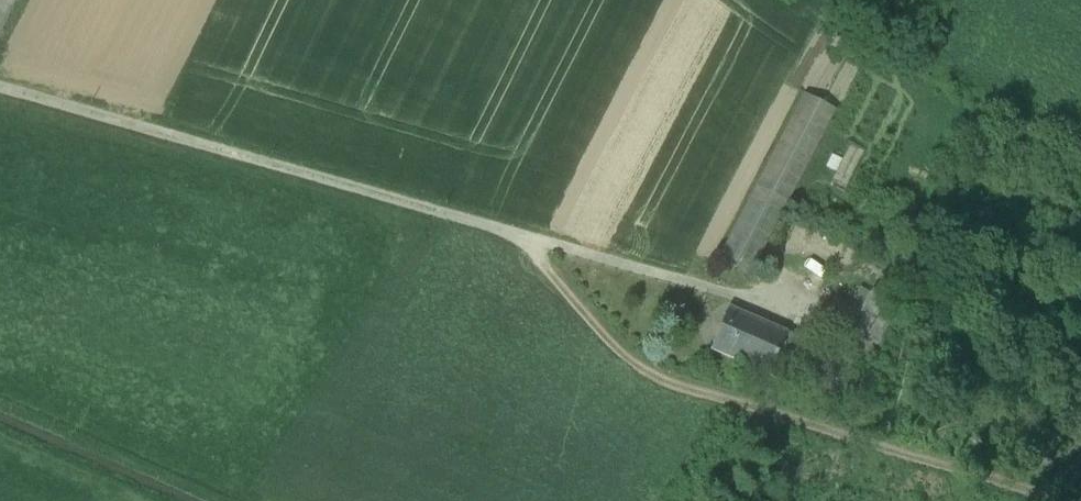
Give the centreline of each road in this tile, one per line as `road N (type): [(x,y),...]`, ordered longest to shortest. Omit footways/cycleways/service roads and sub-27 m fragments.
road 1 (track): [(1062,500),(645,377),(514,236)]
road 2 (track): [(514,236),(0,85)]
road 3 (track): [(779,305),(514,236)]

